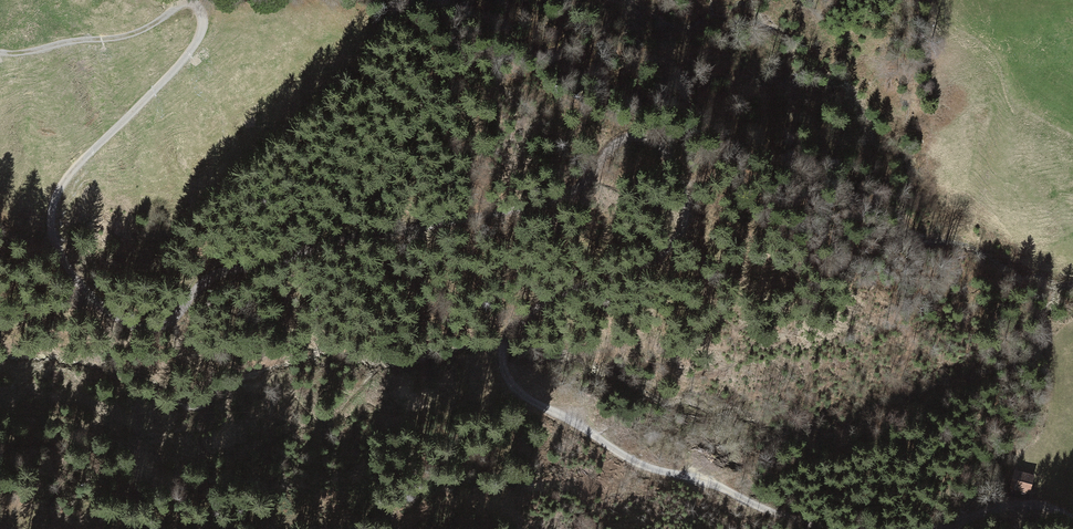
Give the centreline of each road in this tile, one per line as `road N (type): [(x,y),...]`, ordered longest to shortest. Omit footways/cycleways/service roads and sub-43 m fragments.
road 1 (track): [(817,528),(564,416),(506,364),(500,336),(518,318),(678,242),(689,203),(657,142),(627,138),(589,180),(537,206),(243,271),(207,285),(183,311),(138,314),(105,295),(70,258),(53,213),(66,168),(202,32),(193,0)]
road 2 (track): [(191,0),(140,32),(0,50)]
road 3 (track): [(1072,519),(991,504),(944,528)]

